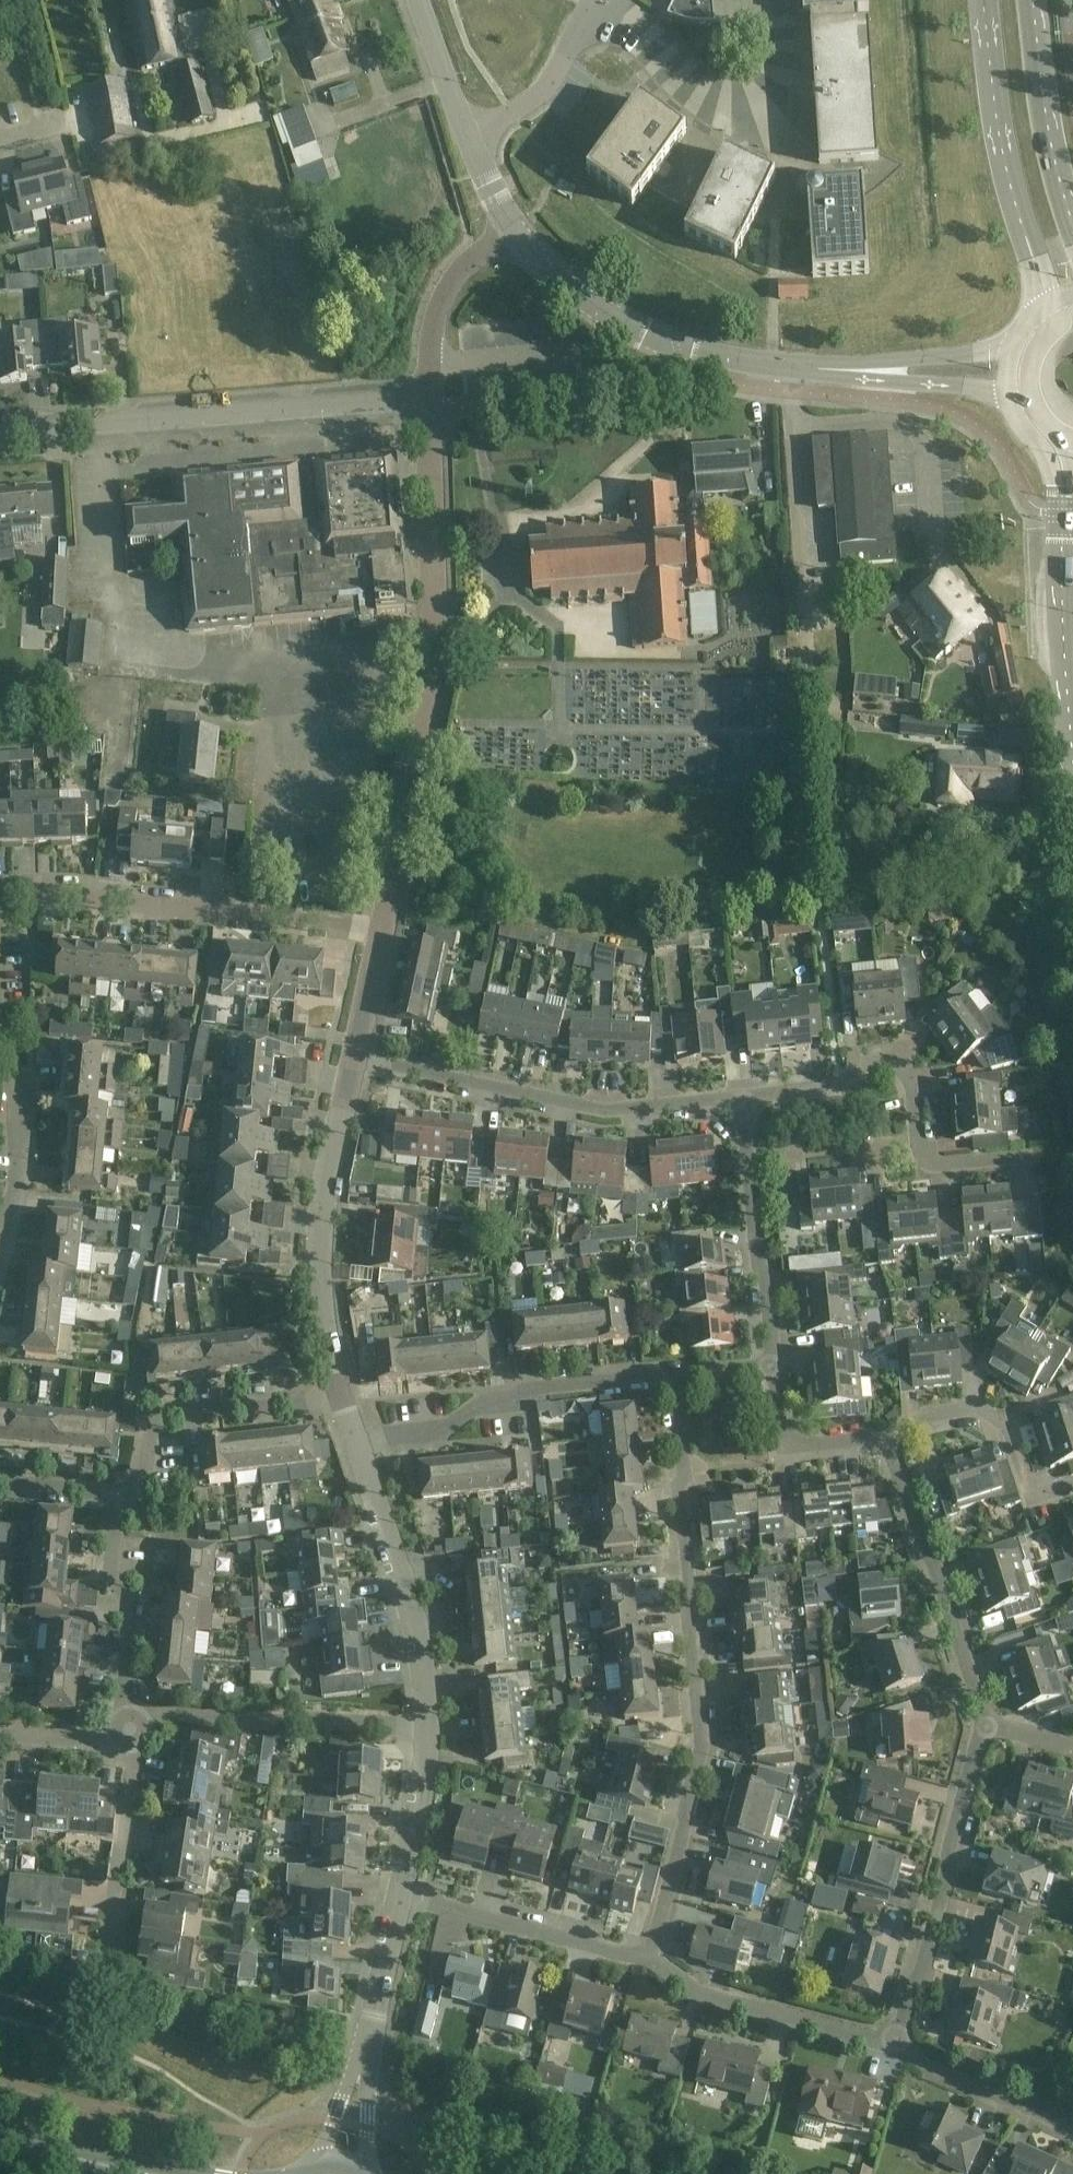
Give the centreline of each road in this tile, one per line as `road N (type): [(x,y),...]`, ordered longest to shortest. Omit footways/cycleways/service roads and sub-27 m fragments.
road 1 (residential): [(651,1954),(691,1813),(699,1702),(674,1378)]
road 2 (residential): [(381,933),(436,647),(426,396)]
road 3 (residential): [(426,396),(0,435)]
road 4 (residential): [(741,1101),(605,1111),(356,1061)]
road 5 (residential): [(866,372),(756,363),(671,344),(599,308),(519,238)]
road 6 (residential): [(381,933),(285,917),(0,894)]
road 7 (residential): [(1032,1158),(938,1164),(924,1157),(912,1089),(905,1073),(888,1064),(850,1071),(827,1089),(741,1101)]
road 8 (residential): [(337,1395),(325,1236),(356,1061)]
road 9 (residential): [(353,1450),(437,1433),(487,1401),(528,1391),(674,1378)]
road 10 (residential): [(896,2046),(985,1727)]
road 11 (residential): [(591,4),(640,29),(702,95),(739,113),(777,100),(786,72),(784,17)]
road 12 (residential): [(120,1717),(423,1728)]
road 13 (residential): [(985,1727),(887,1442)]
road 14 (residential): [(423,1728),(401,1586),(353,1450)]
road 15 (residential): [(111,1499),(141,1476),(159,1413),(185,1404),(337,1395)]
road 16 (residential): [(774,1366),(741,1101)]
road 17 (residential): [(896,2046),(696,1994),(651,1954)]
road 18 (residential): [(651,1954),(398,1898)]
road 19 (residential): [(1072,1487),(1034,1494),(1008,1428),(972,1407),(887,1442)]
road 20 (secondary): [(991,0),(1003,112),(1032,232)]
road 21 (residential): [(120,1717),(129,1611),(119,1589),(111,1499)]
road 22 (residential): [(0,1257),(20,1185),(19,1082),(0,1044)]
road 23 (secondary): [(1061,212),(1040,127),(1024,0)]
road 24 (residential): [(111,1946),(134,1765),(128,1747)]
road 25 (residential): [(426,396),(439,305),(472,259),(519,238)]
road 26 (residential): [(1072,2132),(929,2071),(896,2046)]
road 27 (residential): [(887,1442),(784,1453),(774,1366)]
road 28 (residential): [(469,137),(542,91),(591,4)]
road 29 (residential): [(398,1898),(423,1728)]
road 30 (secondary): [(1071,510),(1072,659)]
road 31 (residential): [(469,137),(412,0)]
road 32 (residential): [(1011,346),(866,372)]
road 33 (residential): [(371,2033),(321,2166)]
road 34 (residential): [(866,372),(1006,390)]
road 35 (residential): [(369,2173),(371,2033)]
road 36 (secondary): [(134,2173),(0,2141)]
road 37 (residential): [(371,2033),(398,1898)]
road 38 (secondary): [(1006,390),(1071,510)]
road 39 (residential): [(356,1061),(381,933)]
road 40 (residential): [(128,1747),(0,1738)]

